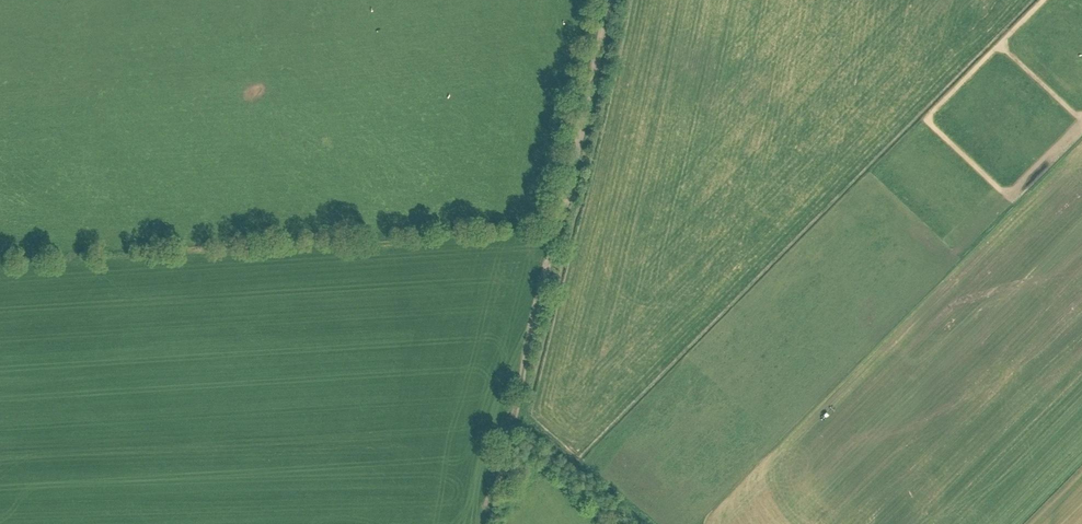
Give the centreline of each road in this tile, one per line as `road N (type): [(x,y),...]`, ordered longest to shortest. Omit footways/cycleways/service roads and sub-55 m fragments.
road 1 (track): [(610,0),(487,523)]

